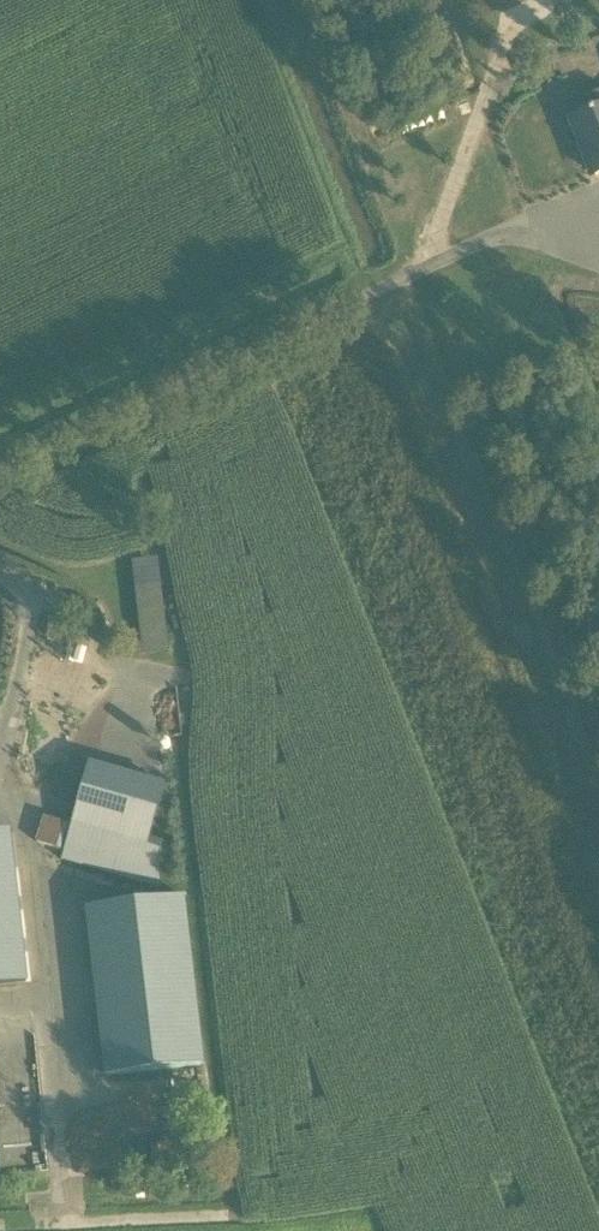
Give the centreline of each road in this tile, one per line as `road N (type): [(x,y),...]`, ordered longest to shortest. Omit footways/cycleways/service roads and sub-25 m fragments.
road 1 (unclassified): [(0,463),(397,283)]

